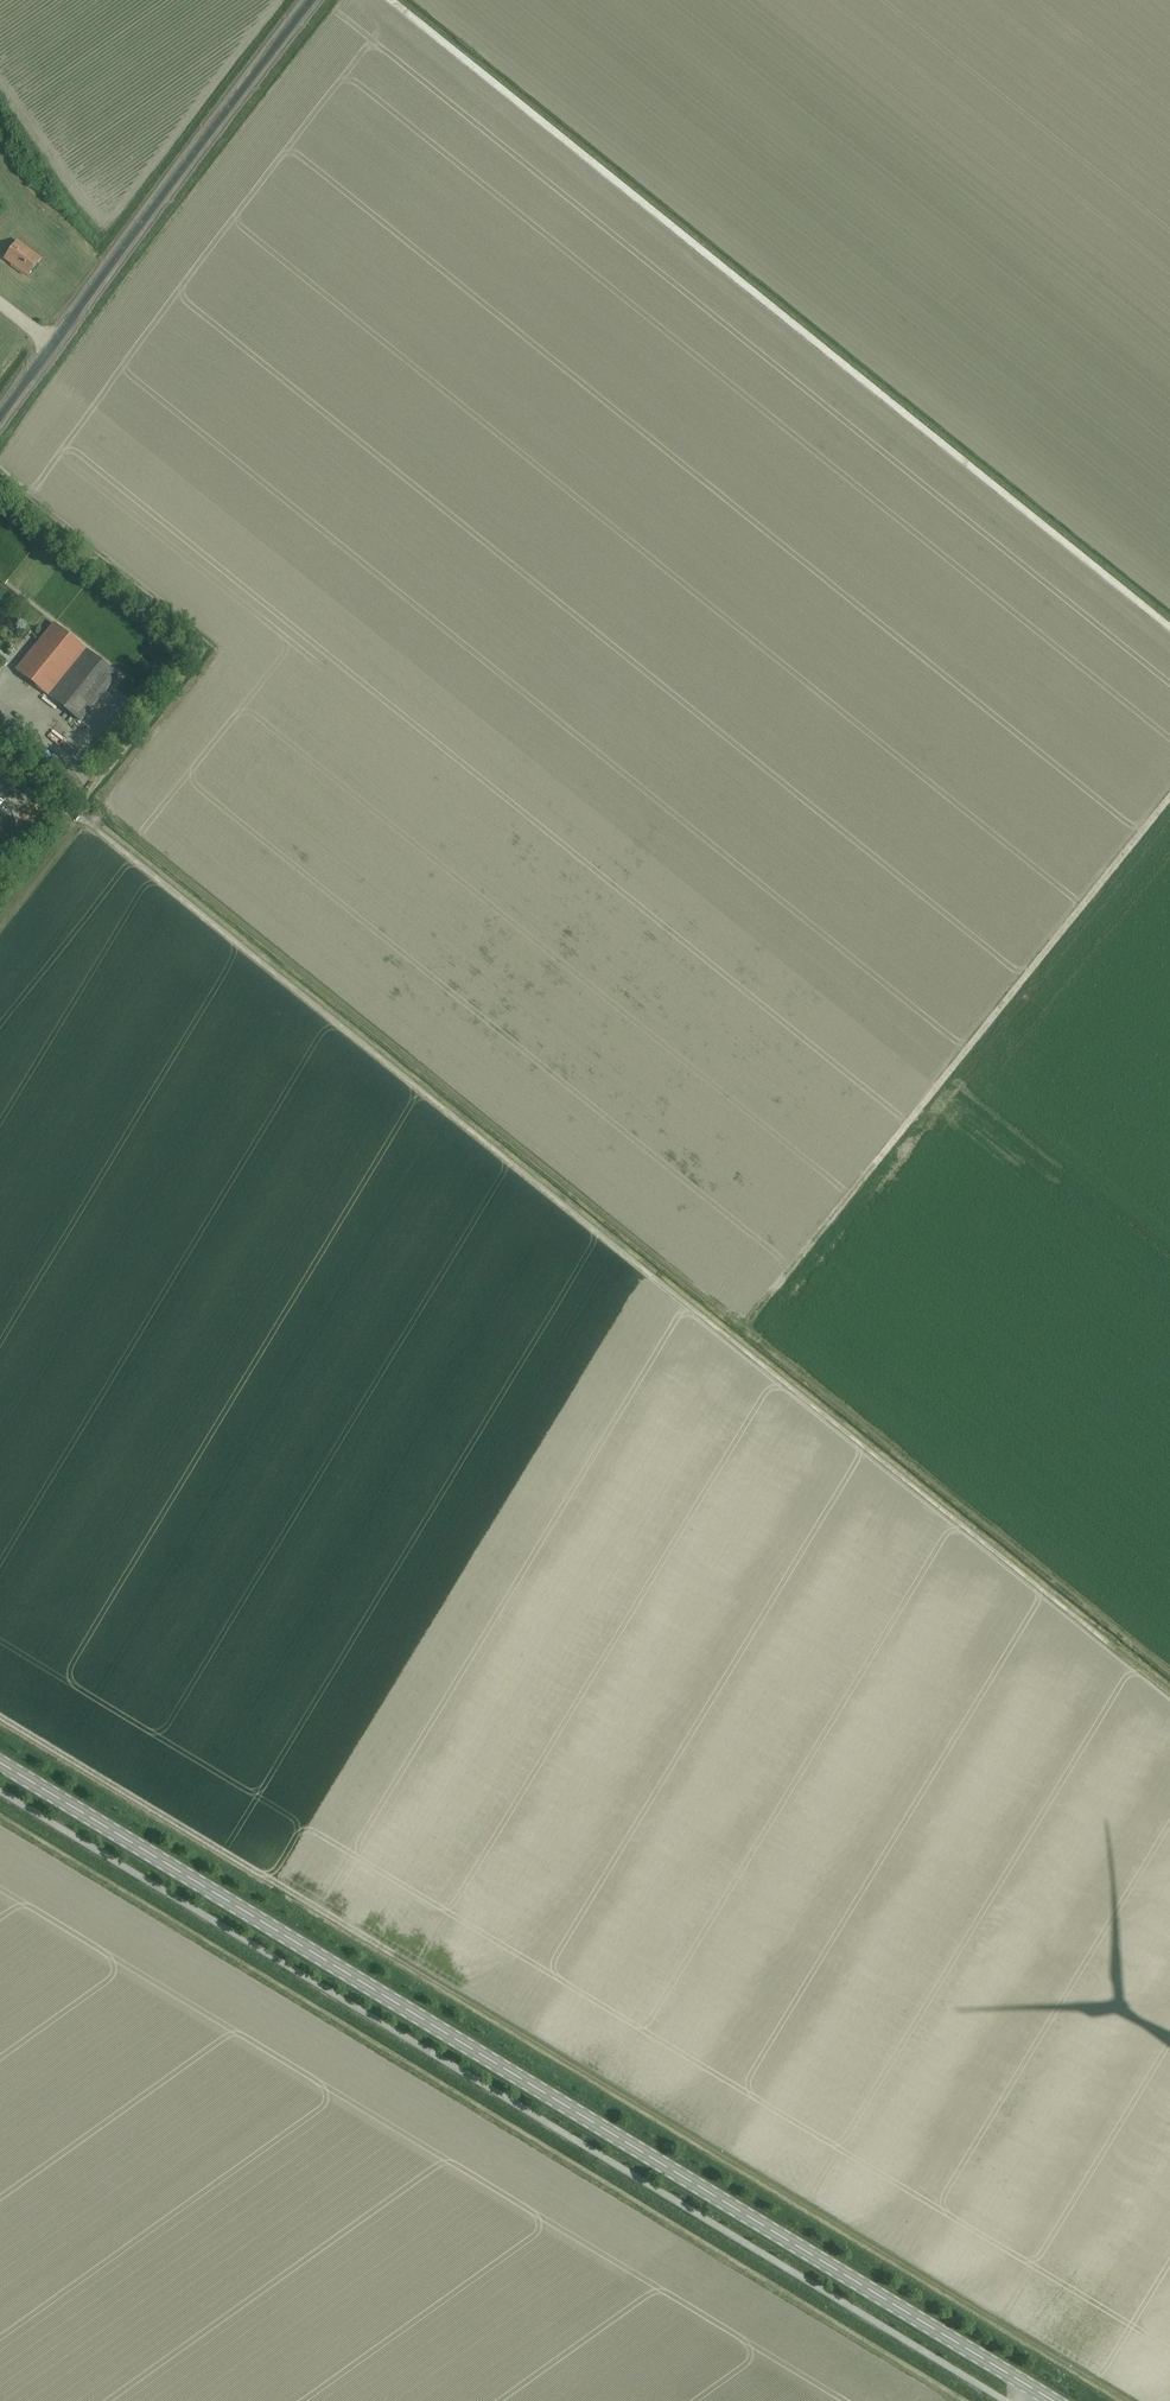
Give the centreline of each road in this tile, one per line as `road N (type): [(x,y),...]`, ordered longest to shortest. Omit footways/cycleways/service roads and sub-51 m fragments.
road 1 (secondary): [(0,1764),(1054,2400)]
road 2 (unclassified): [(0,413),(310,0)]

